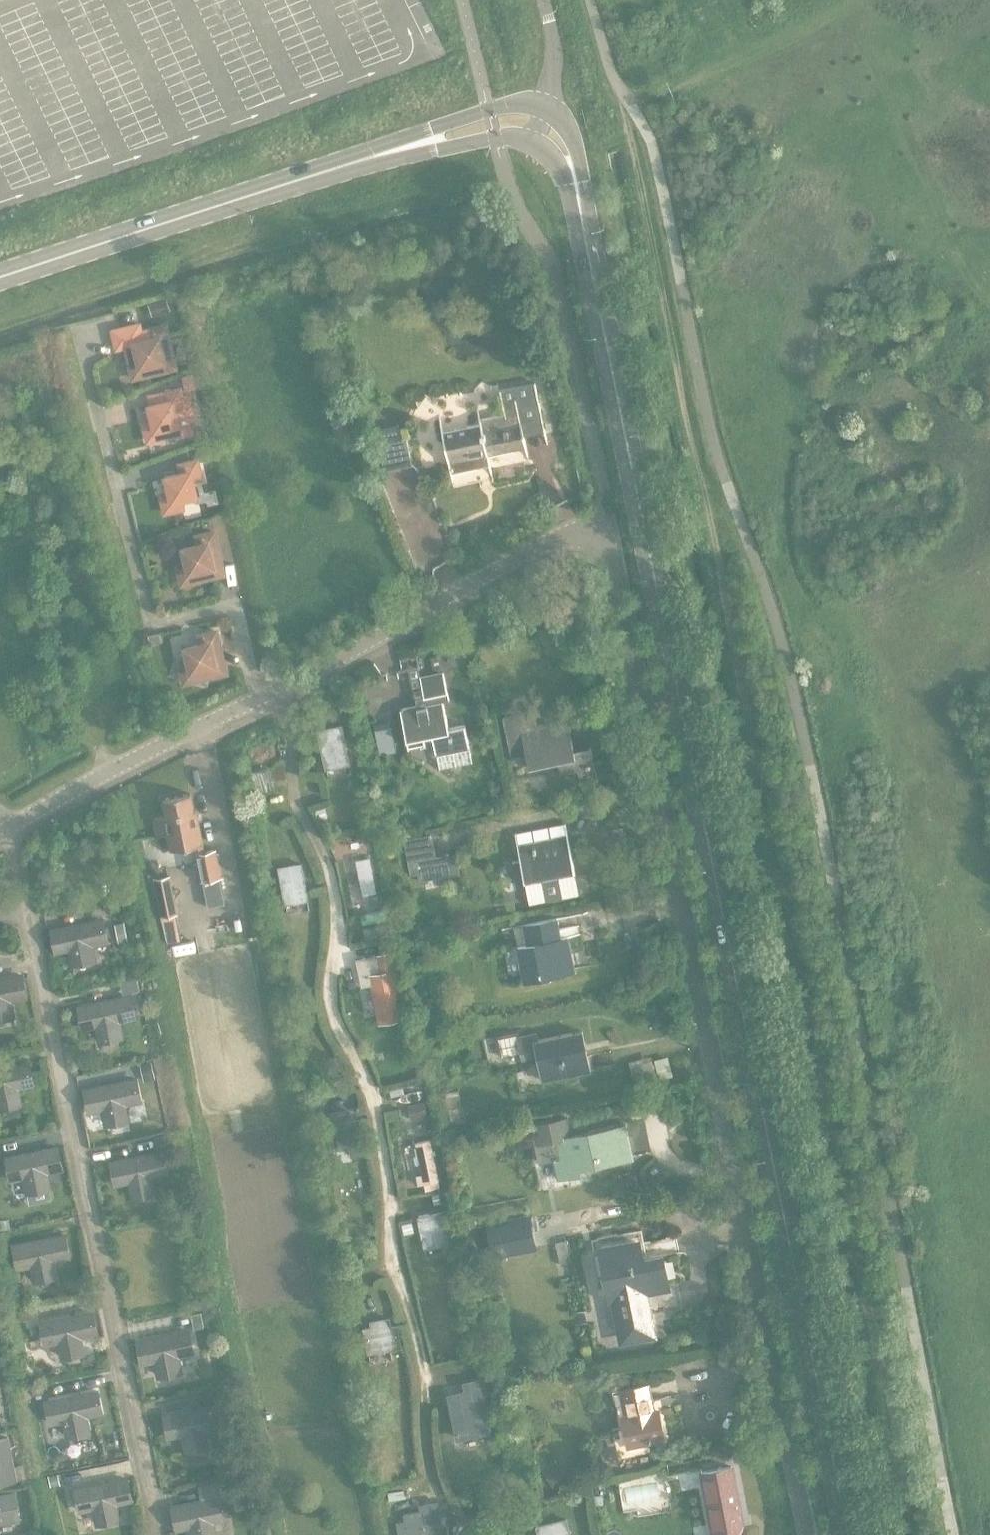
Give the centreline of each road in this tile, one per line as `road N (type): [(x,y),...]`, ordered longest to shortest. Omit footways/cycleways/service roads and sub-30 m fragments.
road 1 (tertiary): [(848,1534),(586,244)]
road 2 (residential): [(807,1534),(614,566),(593,531)]
road 3 (residential): [(0,832),(532,549),(593,531)]
road 4 (tertiary): [(586,244),(571,137),(543,105),(487,109),(324,170)]
road 5 (tertiary): [(0,278),(324,170)]
road 6 (tertiary): [(324,170),(514,134),(554,159),(586,244)]
road 7 (track): [(632,107),(806,29),(846,0)]

